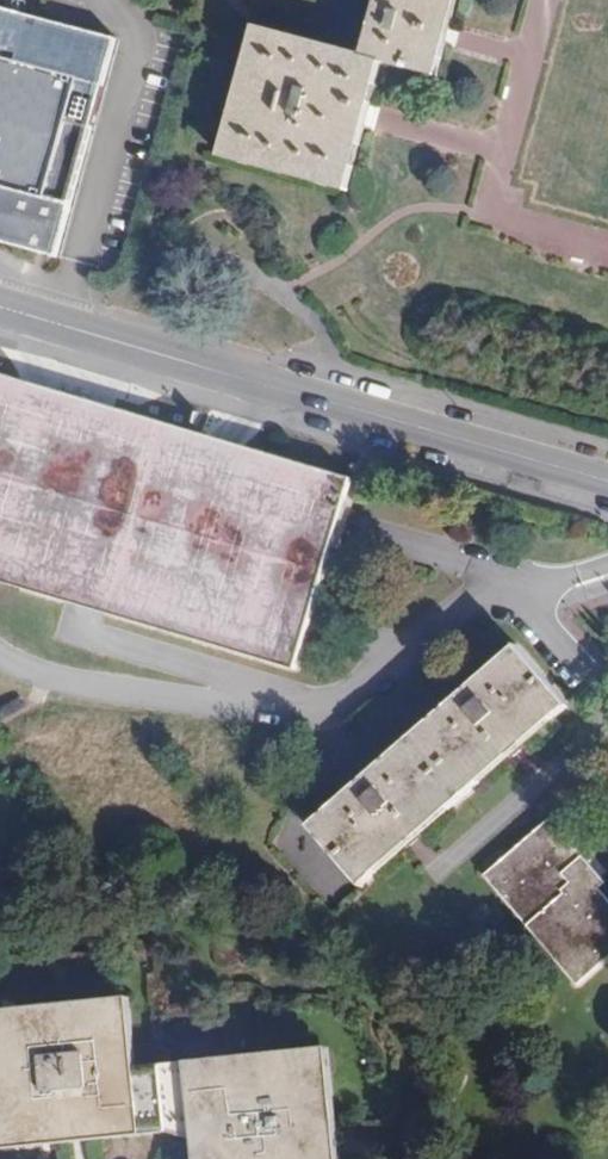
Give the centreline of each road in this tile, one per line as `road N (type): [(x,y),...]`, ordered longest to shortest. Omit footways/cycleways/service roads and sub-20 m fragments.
road 1 (tertiary): [(607,482),(0,306)]

